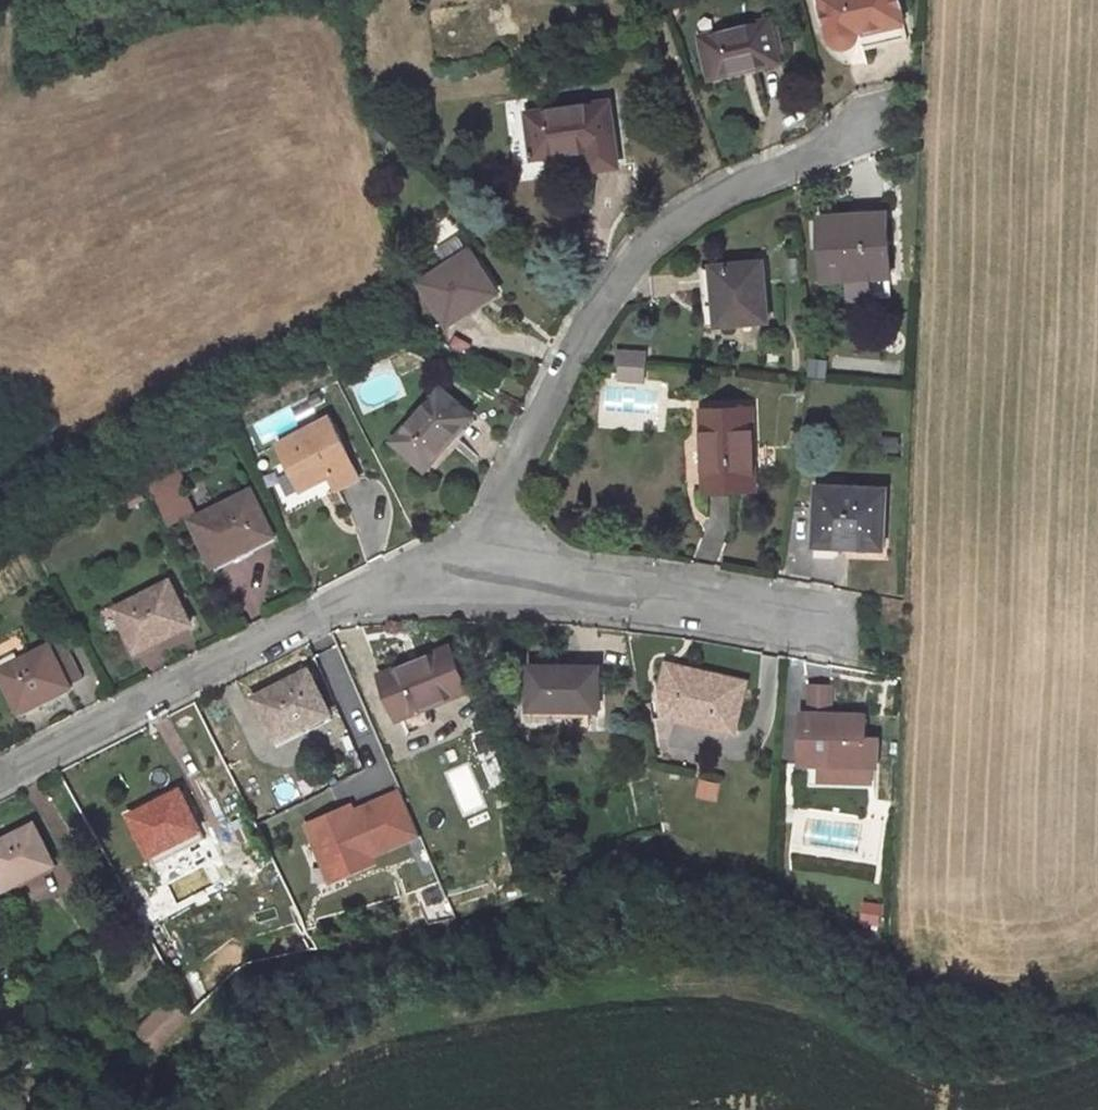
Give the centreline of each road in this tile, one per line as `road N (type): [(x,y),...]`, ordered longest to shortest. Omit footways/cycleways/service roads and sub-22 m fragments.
road 1 (residential): [(490,560),(500,501),(558,379),(635,262),(715,200),(884,124)]
road 2 (residential): [(0,782),(296,621),(490,560)]
road 3 (residential): [(490,560),(536,578),(872,631)]

